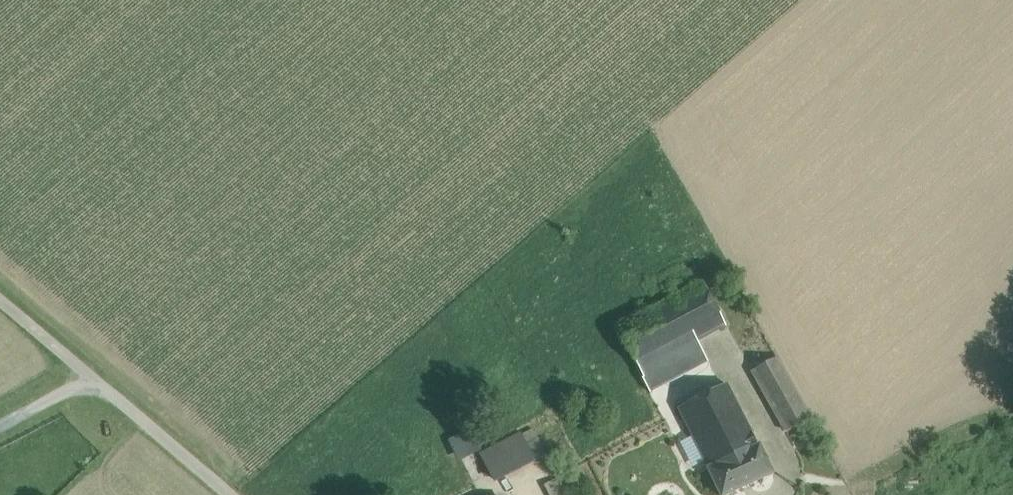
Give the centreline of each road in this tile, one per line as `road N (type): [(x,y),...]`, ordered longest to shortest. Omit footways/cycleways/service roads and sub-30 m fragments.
road 1 (unclassified): [(230,494),(88,376)]

